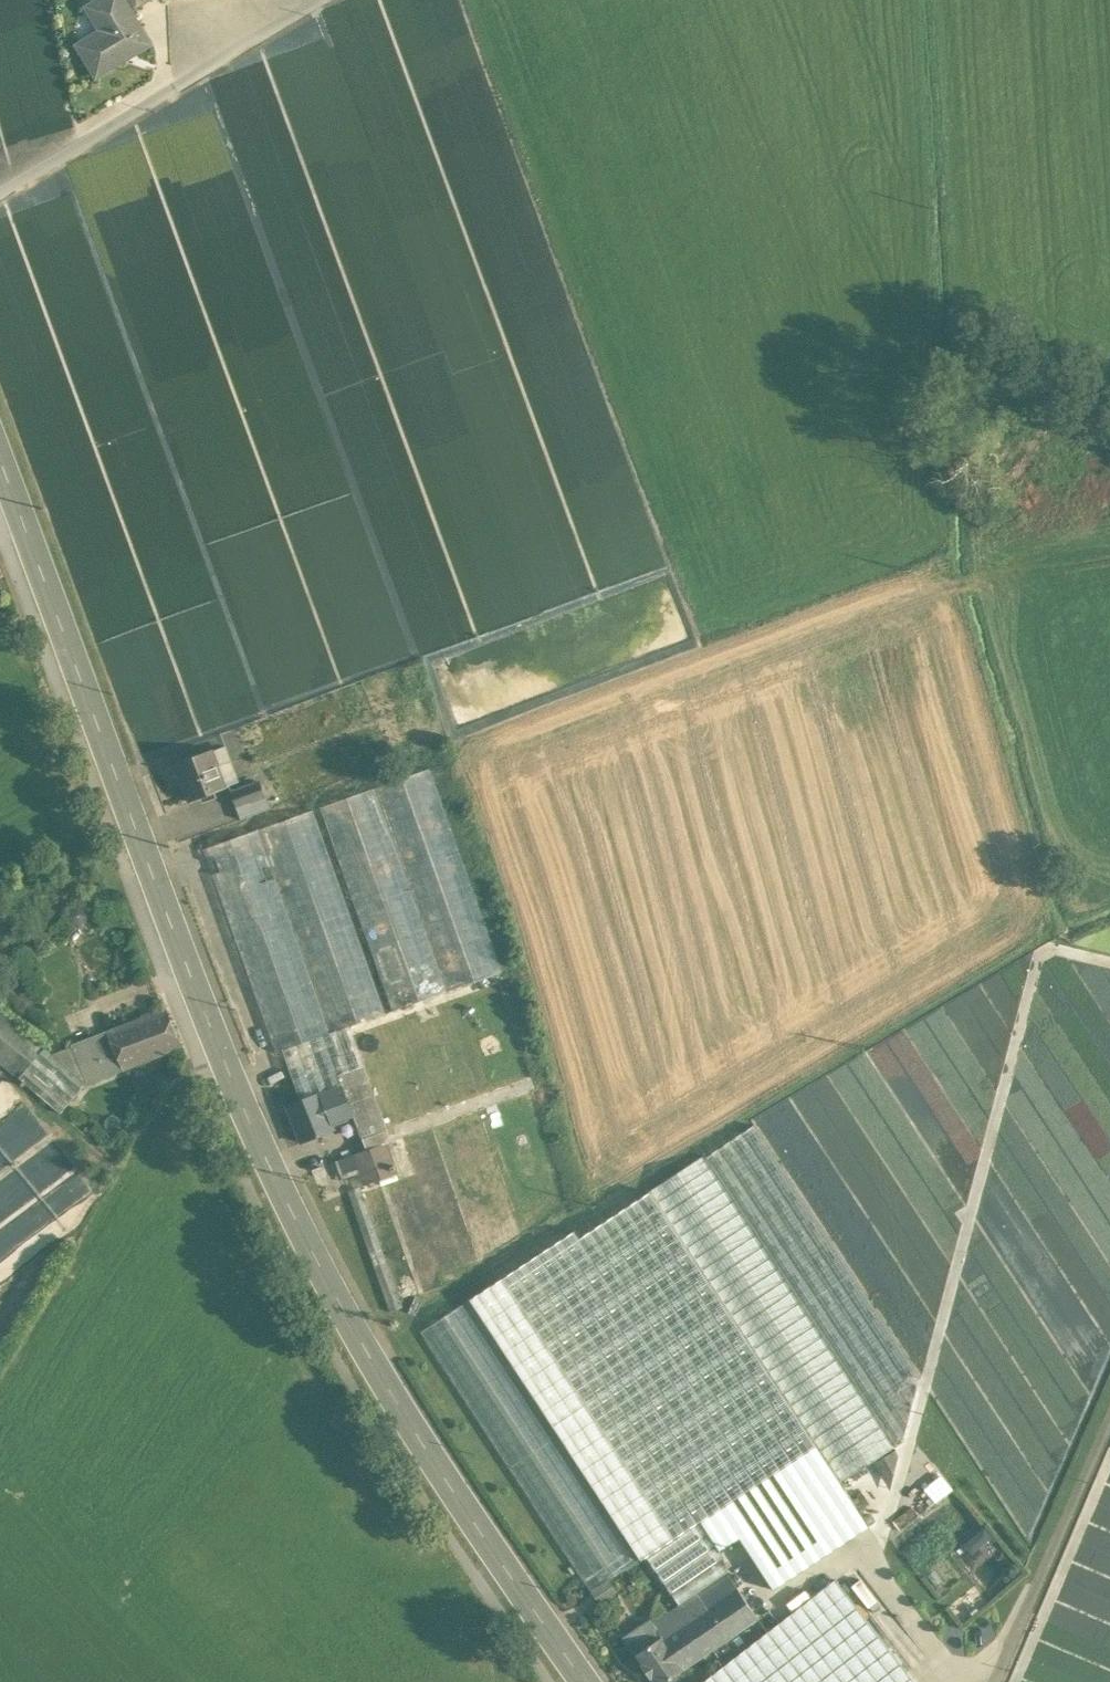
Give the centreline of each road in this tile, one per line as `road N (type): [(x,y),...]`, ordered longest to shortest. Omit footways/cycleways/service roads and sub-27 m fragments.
road 1 (tertiary): [(0,452),(216,1043),(284,1197),(439,1470),(584,1681)]
road 2 (track): [(315,0),(0,190)]

